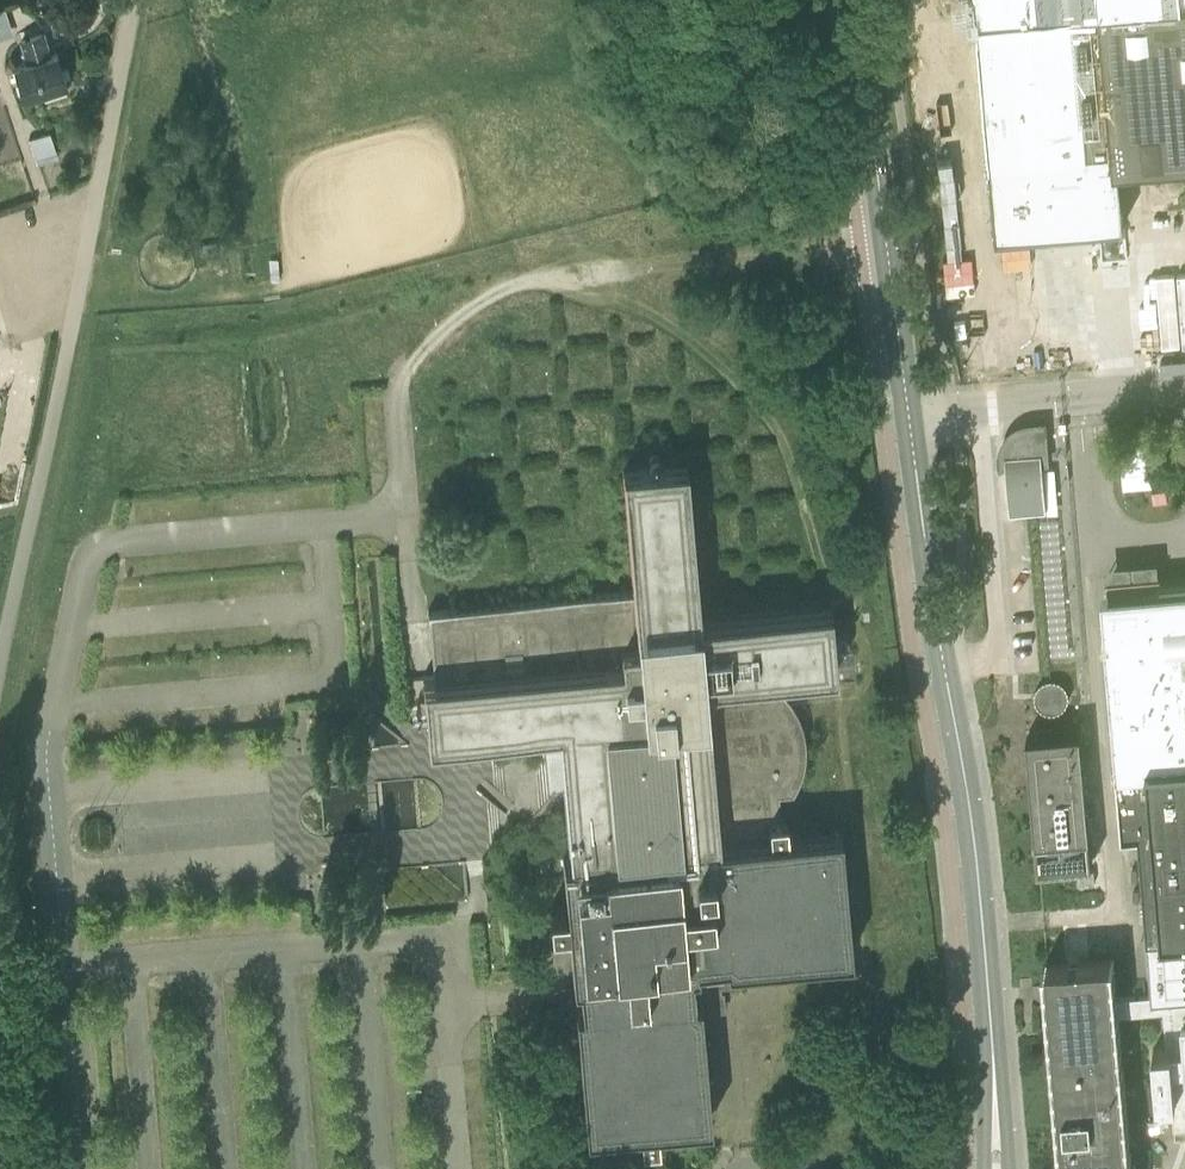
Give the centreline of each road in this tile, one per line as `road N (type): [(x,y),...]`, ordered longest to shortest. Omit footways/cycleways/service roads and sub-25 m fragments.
road 1 (tertiary): [(996,1168),(973,831),(850,0)]
road 2 (unclassified): [(0,666),(133,0)]
road 3 (track): [(396,417),(415,364),(464,311),(542,280),(758,258)]

